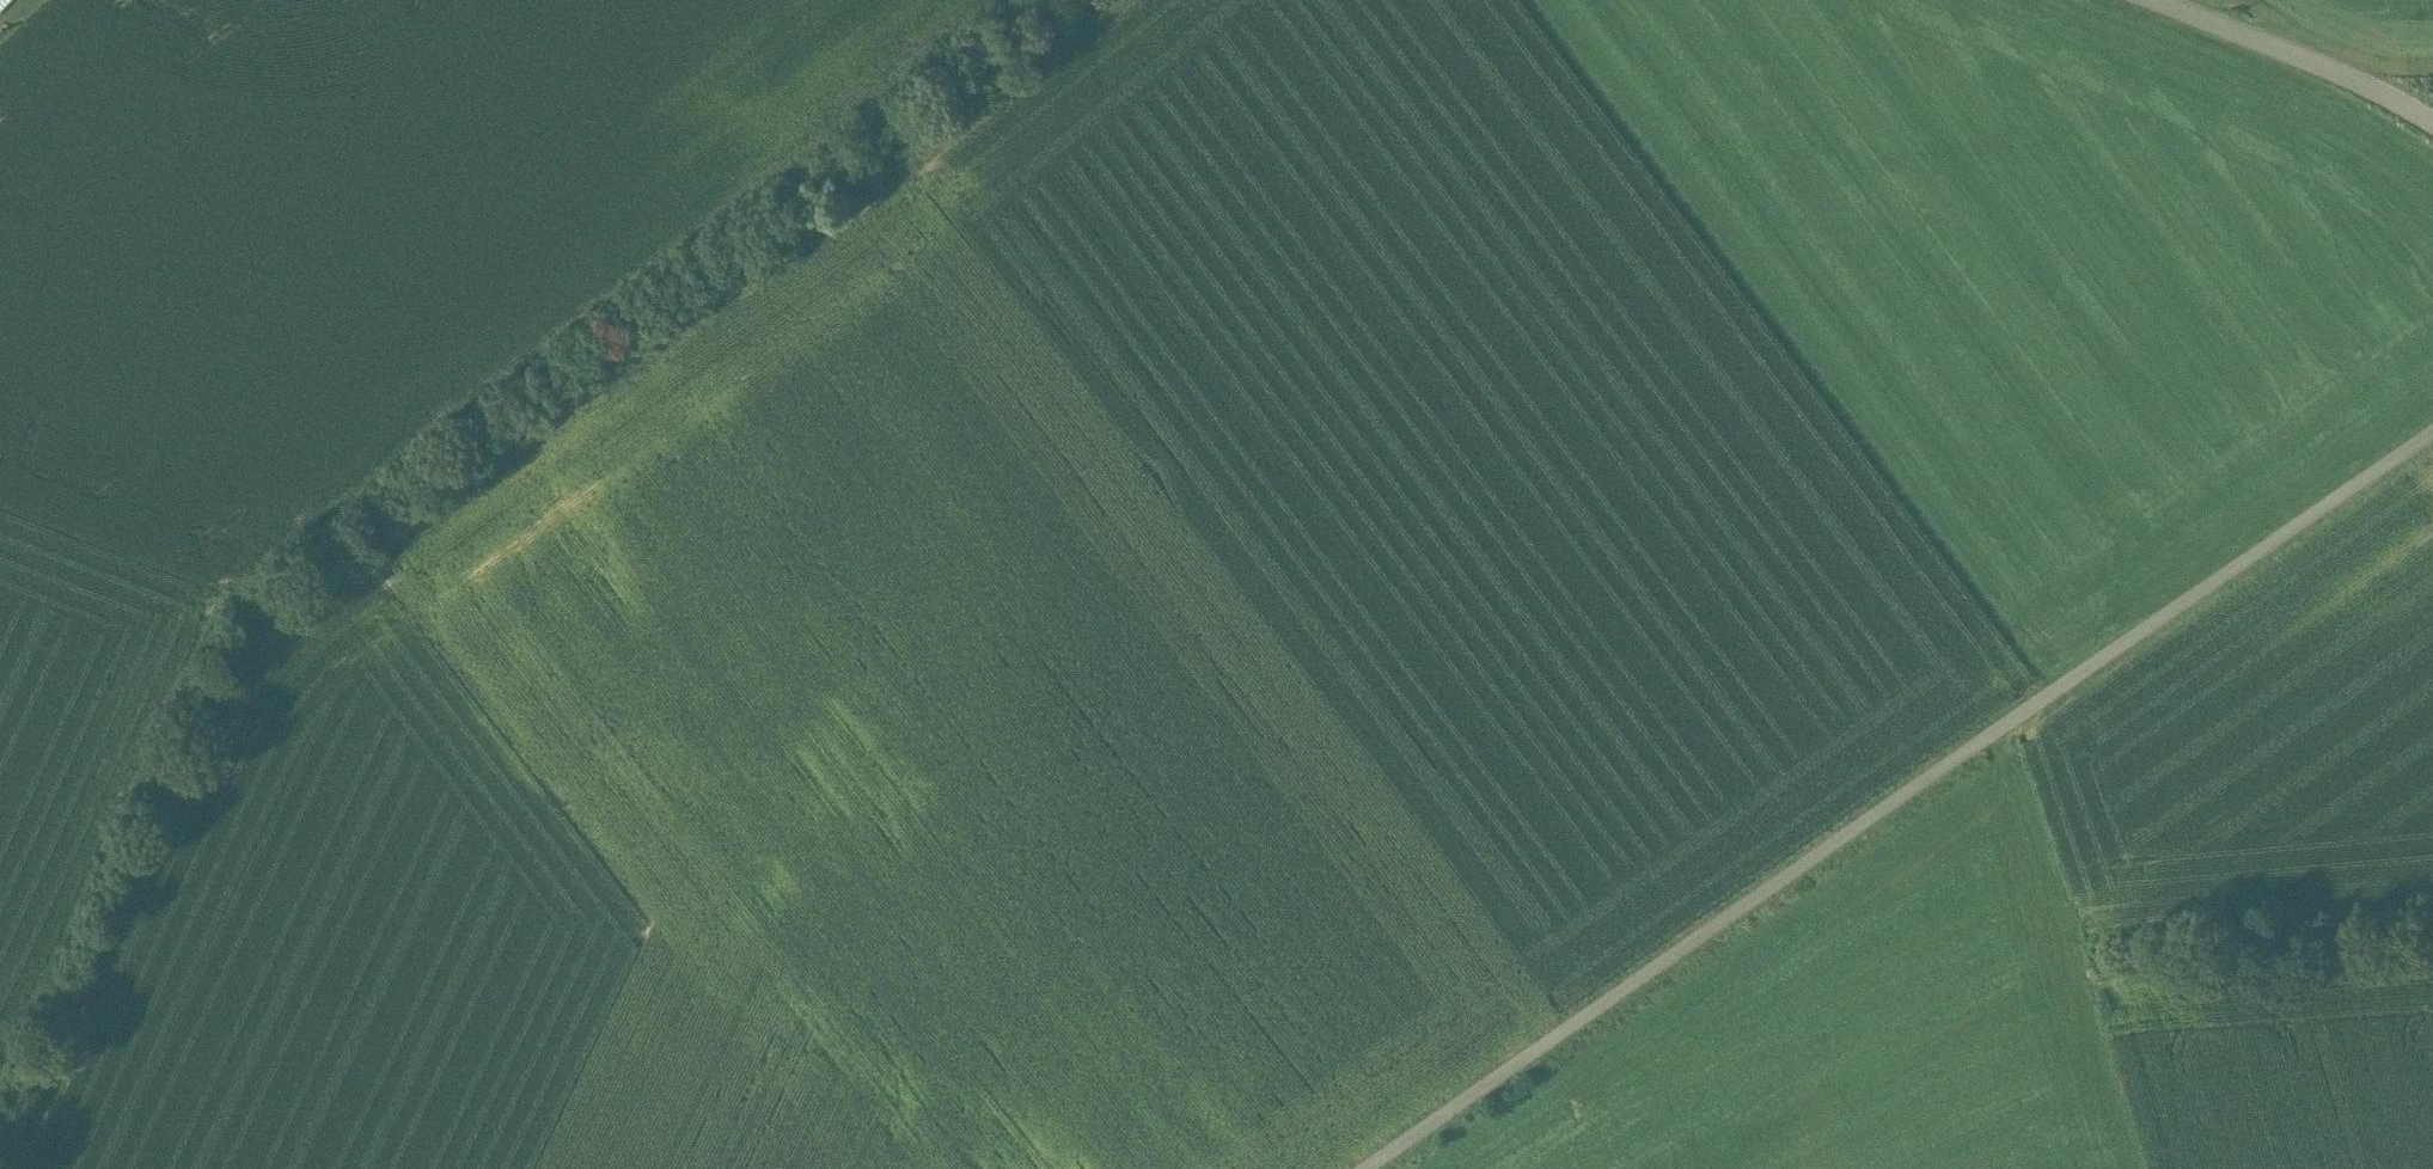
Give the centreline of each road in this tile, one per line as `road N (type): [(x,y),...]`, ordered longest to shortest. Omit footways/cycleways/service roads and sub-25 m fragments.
road 1 (unclassified): [(1360,1168),(1971,738),(2432,428)]
road 2 (unclassified): [(2432,121),(2154,0)]

